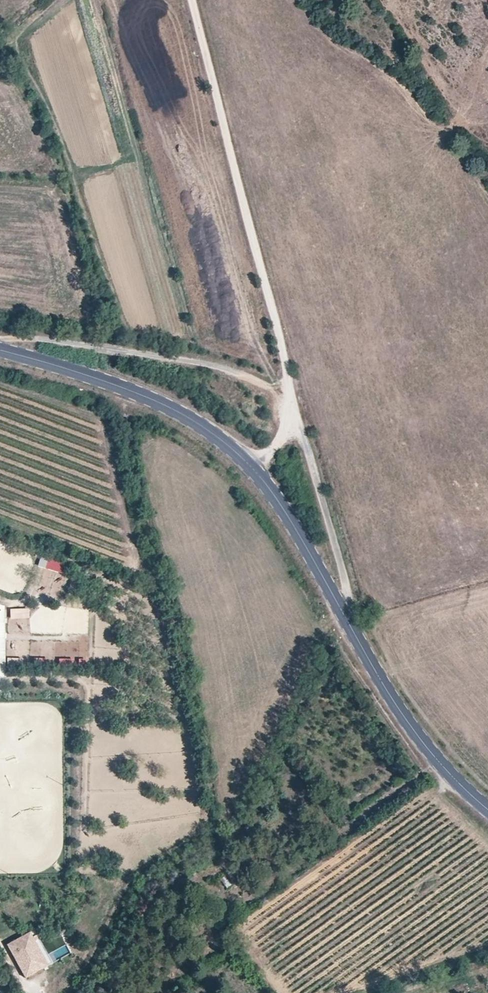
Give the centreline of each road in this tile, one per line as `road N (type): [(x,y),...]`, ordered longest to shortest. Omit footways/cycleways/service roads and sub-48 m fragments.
road 1 (tertiary): [(487,810),(458,785),(388,692),(254,467),(202,422),(156,401),(0,351)]
road 2 (track): [(192,0),(346,588),(347,618)]

